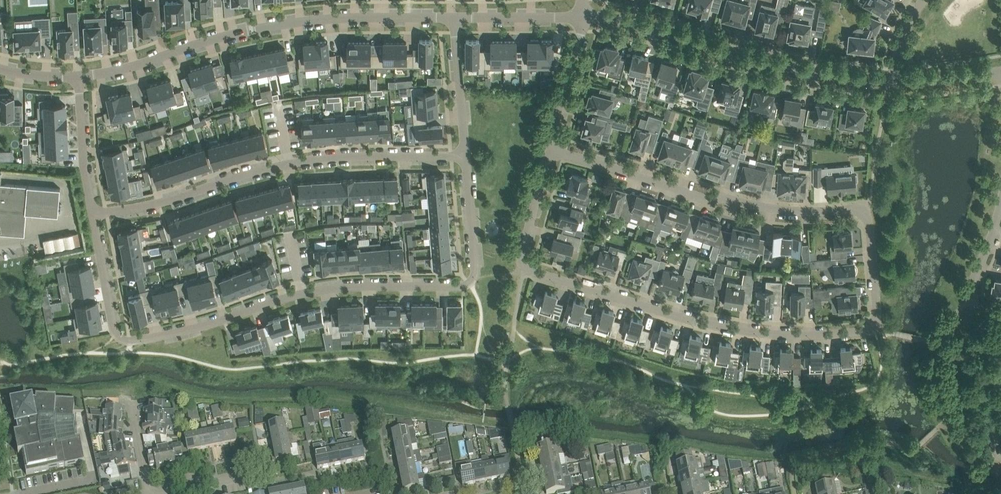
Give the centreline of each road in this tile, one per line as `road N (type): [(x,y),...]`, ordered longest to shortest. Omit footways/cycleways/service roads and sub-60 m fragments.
road 1 (residential): [(93,213),(111,325),(135,342),(329,289),(470,282),(466,156)]
road 2 (residential): [(548,148),(524,268),(707,323),(812,336),(871,326),(877,304),(865,211)]
road 3 (residential): [(454,18),(334,18),(243,30),(81,79)]
road 4 (residential): [(466,156),(289,163),(158,204),(93,213)]
road 5 (residential): [(865,211),(707,201),(548,148)]
road 6 (residential): [(586,17),(804,71),(895,82)]
road 7 (residential): [(466,156),(454,18)]
road 8 (residential): [(586,17),(548,148)]
road 9 (residential): [(81,79),(93,213)]
road 10 (residential): [(1000,309),(970,303),(1000,206)]
road 11 (residential): [(586,17),(454,18)]

